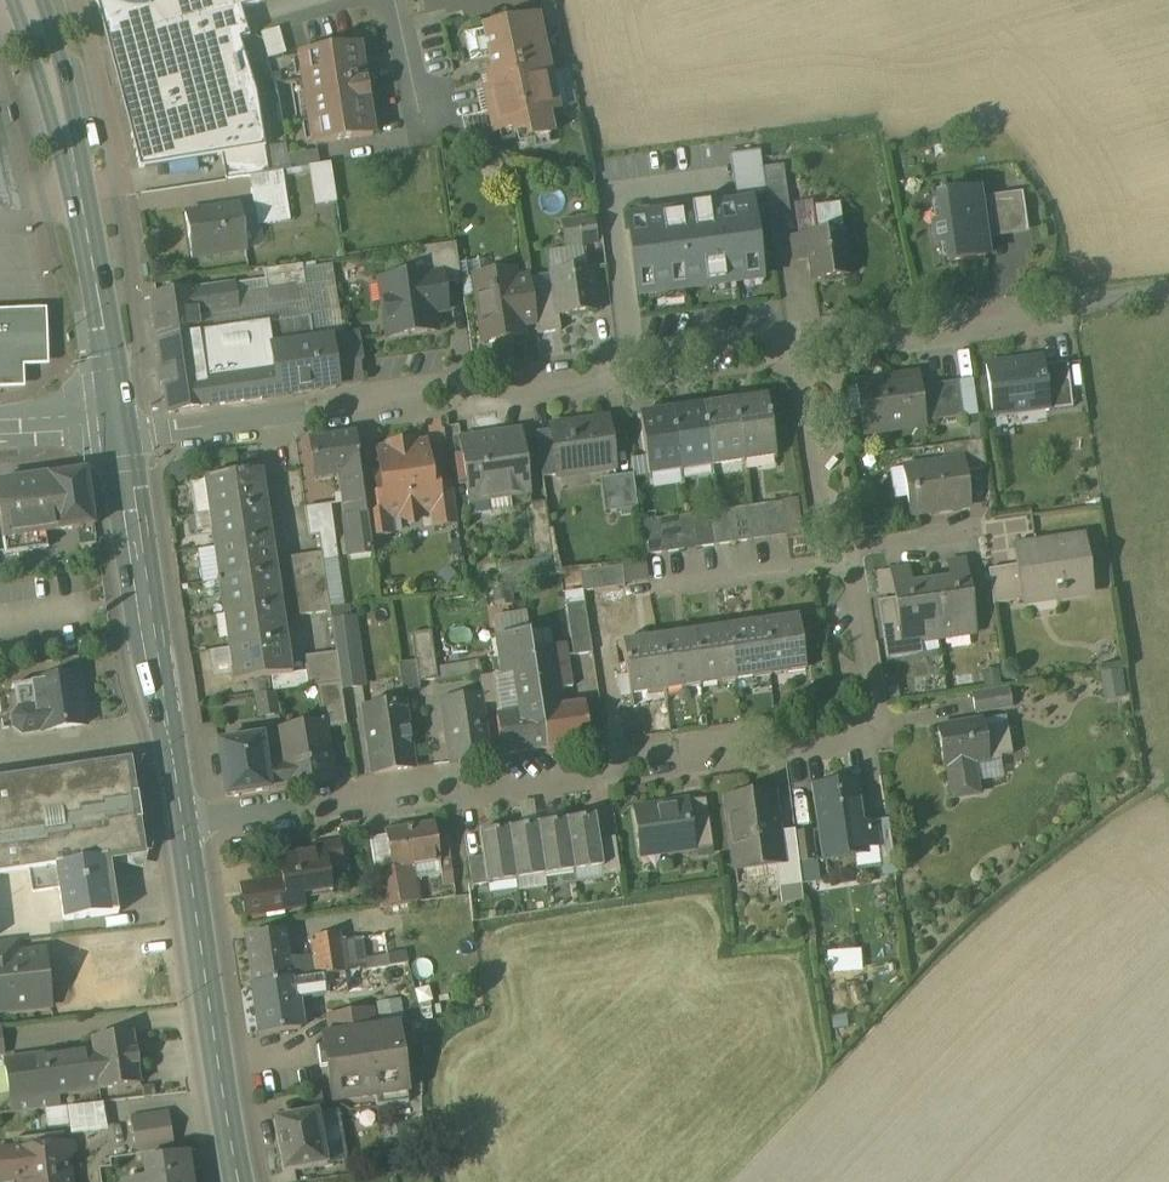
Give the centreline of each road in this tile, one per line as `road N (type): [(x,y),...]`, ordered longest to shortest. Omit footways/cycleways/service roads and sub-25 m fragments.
road 1 (residential): [(809,340),(863,731),(182,827)]
road 2 (residential): [(809,340),(164,428),(118,425)]
road 3 (primary): [(26,0),(79,192),(118,425)]
road 4 (primary): [(118,425),(182,827)]
road 5 (primary): [(182,827),(238,1181)]
road 6 (residential): [(1076,300),(809,340)]
road 7 (residential): [(397,0),(424,118)]

